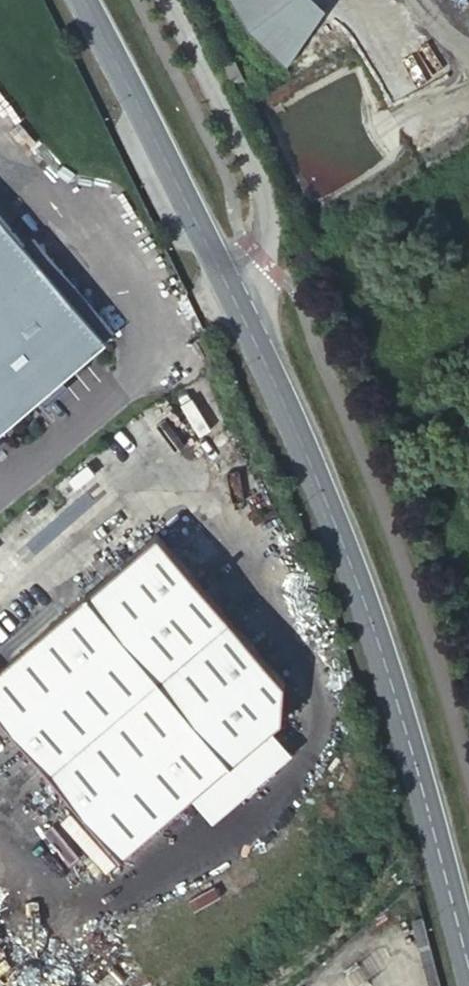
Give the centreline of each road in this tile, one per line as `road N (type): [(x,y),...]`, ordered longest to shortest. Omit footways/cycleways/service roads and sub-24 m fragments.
road 1 (unclassified): [(468,970),(378,643),(316,474),(82,0)]

